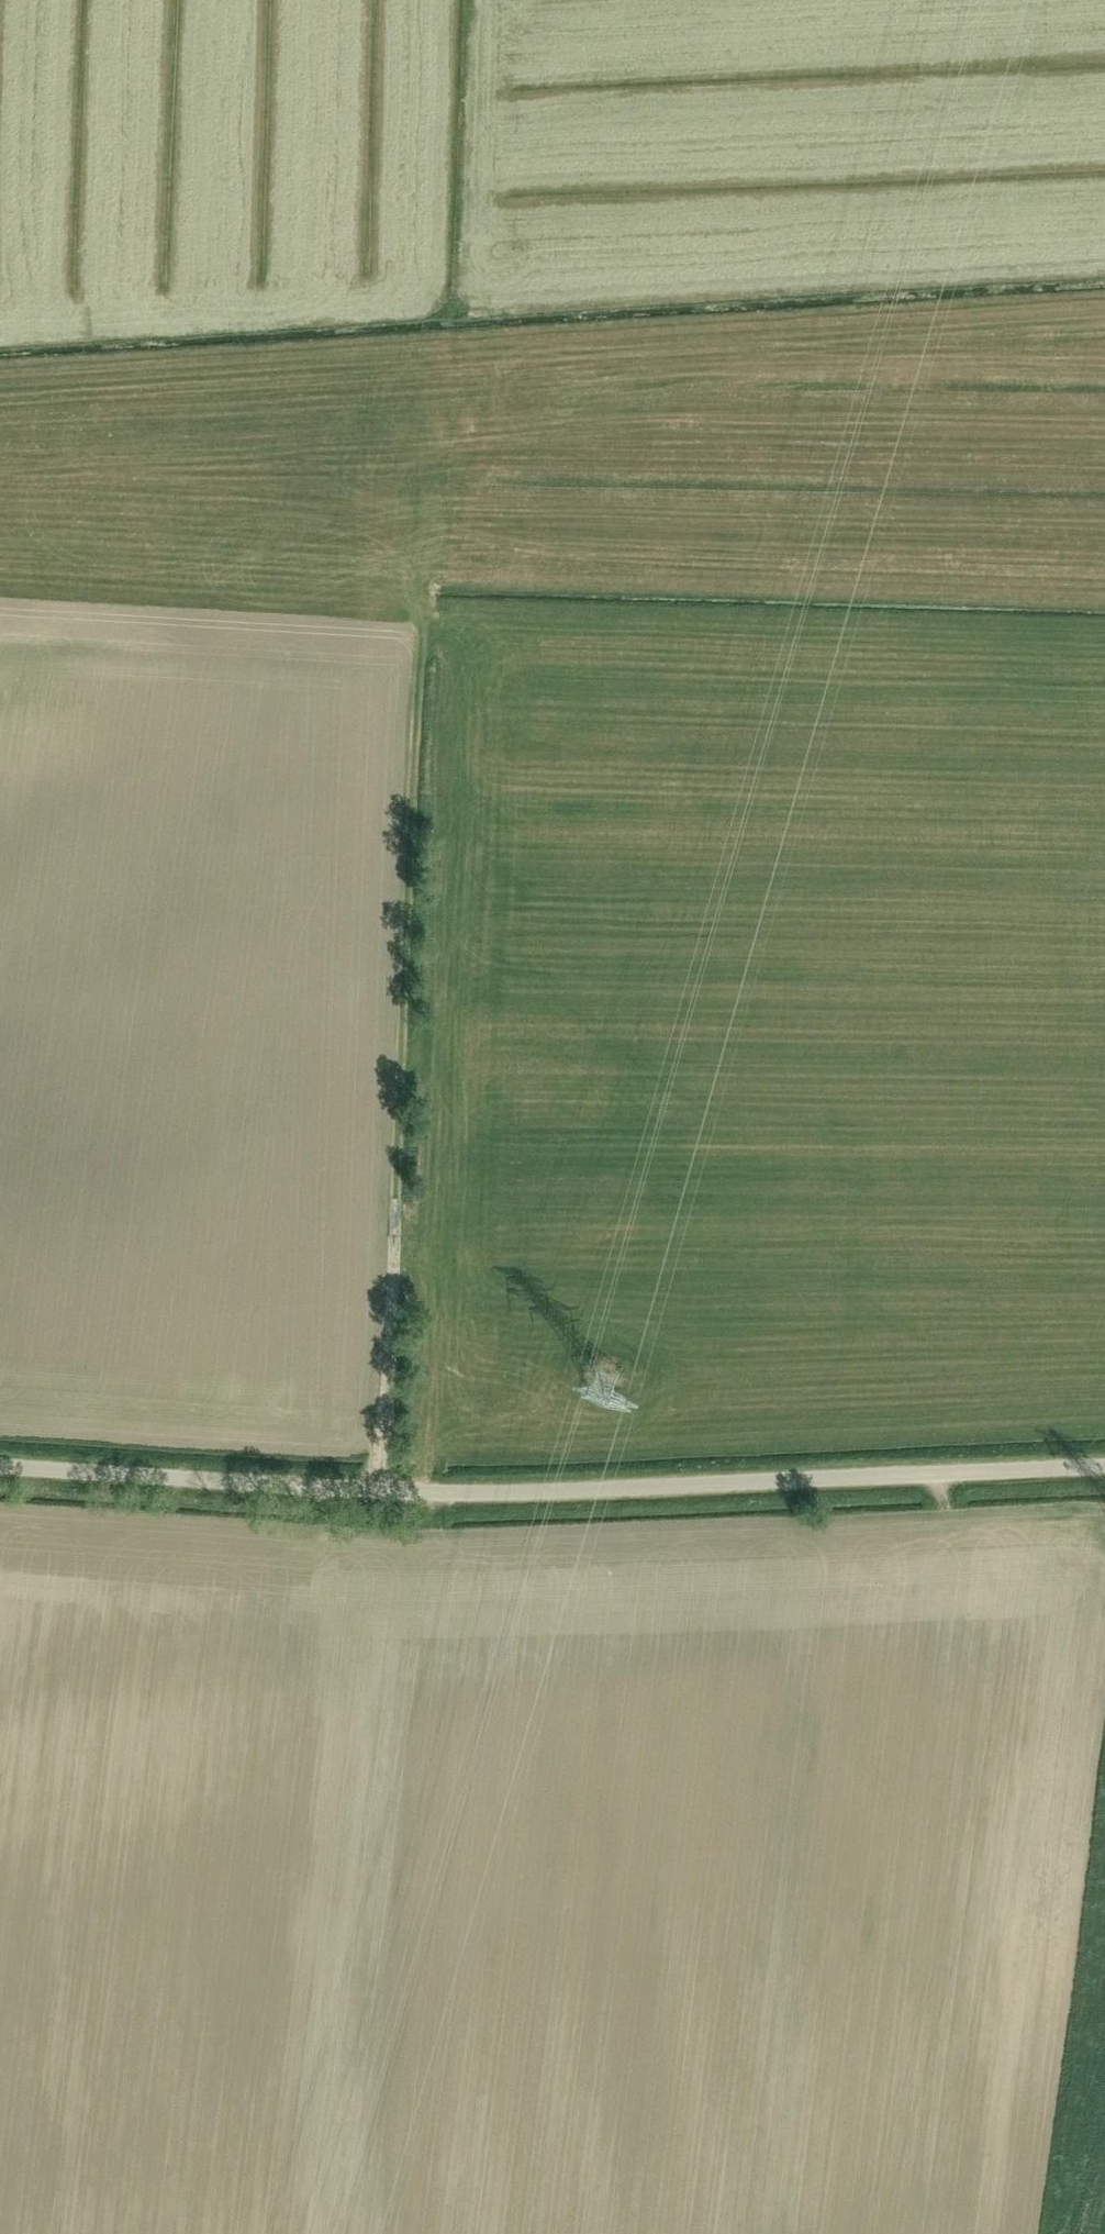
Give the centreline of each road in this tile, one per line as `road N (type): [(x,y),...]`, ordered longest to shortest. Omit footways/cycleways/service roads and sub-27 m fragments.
road 1 (unclassified): [(1104,1464),(424,1495),(0,1466)]

